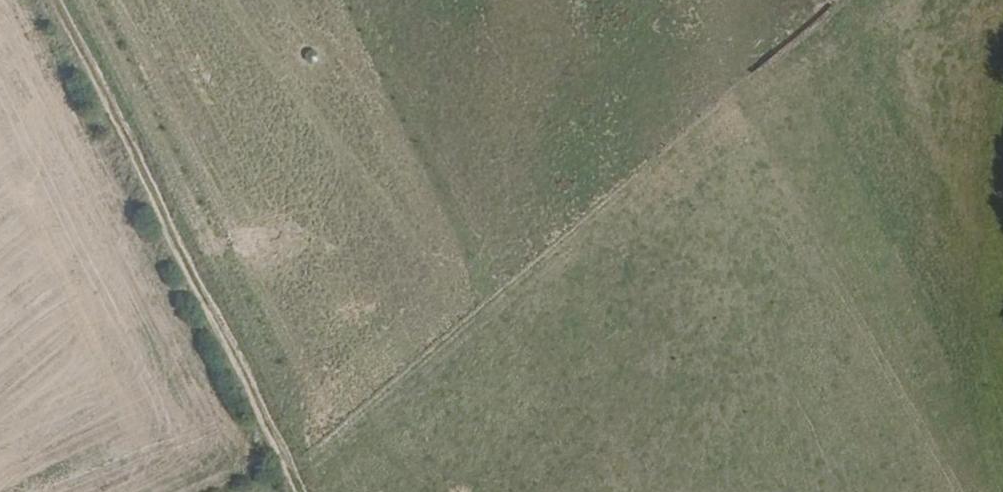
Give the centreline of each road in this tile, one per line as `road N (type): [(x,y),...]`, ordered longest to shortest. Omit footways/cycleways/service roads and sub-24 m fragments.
road 1 (track): [(295,491),(45,0)]

